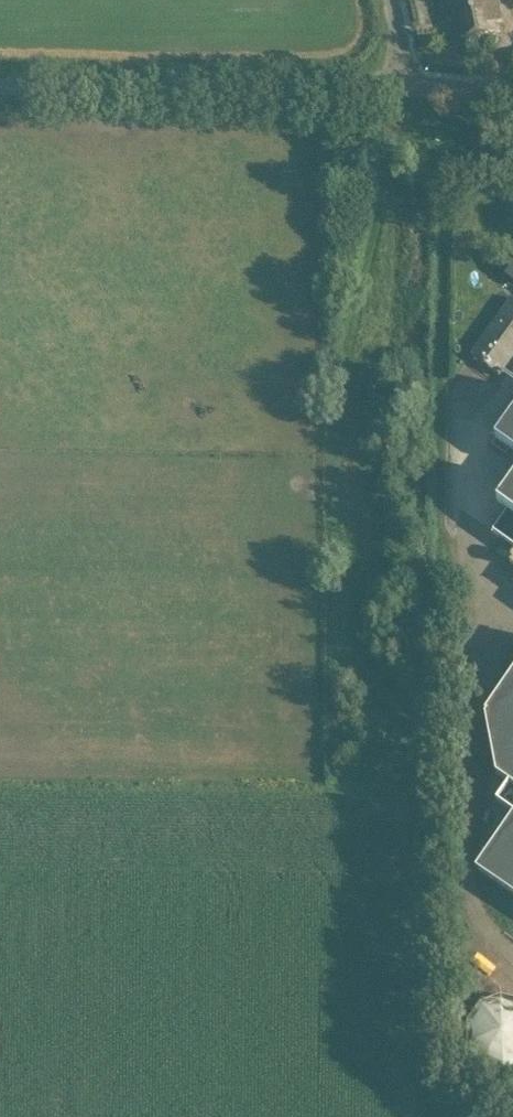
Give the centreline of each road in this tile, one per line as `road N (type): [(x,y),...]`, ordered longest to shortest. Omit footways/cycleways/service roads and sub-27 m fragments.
road 1 (unclassified): [(0,95),(408,98)]

